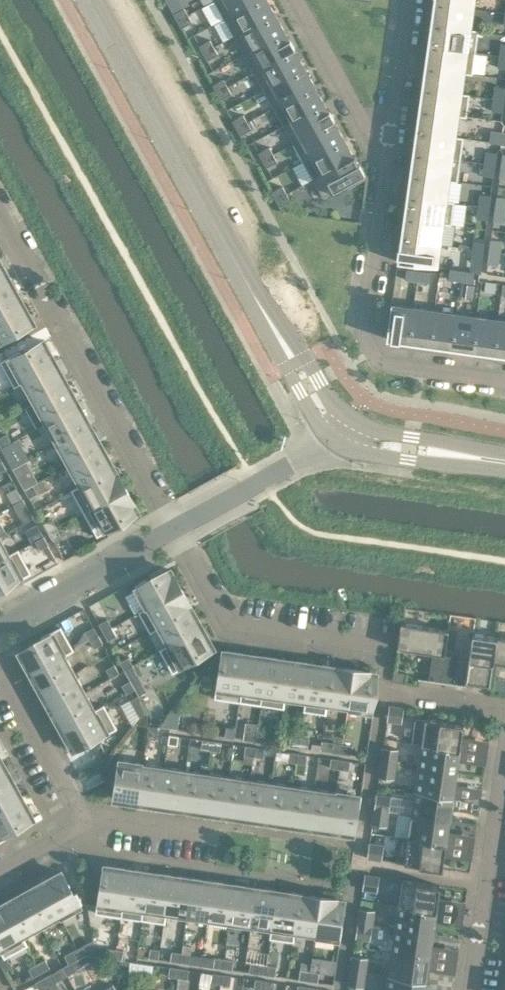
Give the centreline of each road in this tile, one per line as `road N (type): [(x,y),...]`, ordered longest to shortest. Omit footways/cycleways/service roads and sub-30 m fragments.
road 1 (tertiary): [(276,328),(92,0)]
road 2 (residential): [(177,526),(0,204)]
road 3 (residential): [(385,169),(365,329),(369,354),(392,368),(504,382)]
road 4 (residential): [(392,647),(235,625),(177,526)]
road 5 (residential): [(470,989),(504,742)]
road 6 (residential): [(177,526),(0,626)]
road 7 (residential): [(292,0),(385,169)]
road 8 (residential): [(333,435),(177,526)]
road 9 (residential): [(84,813),(0,661)]
road 10 (residential): [(410,0),(385,169)]
road 11 (tertiary): [(333,435),(374,453),(453,454)]
road 12 (tertiary): [(276,328),(286,369),(333,435)]

